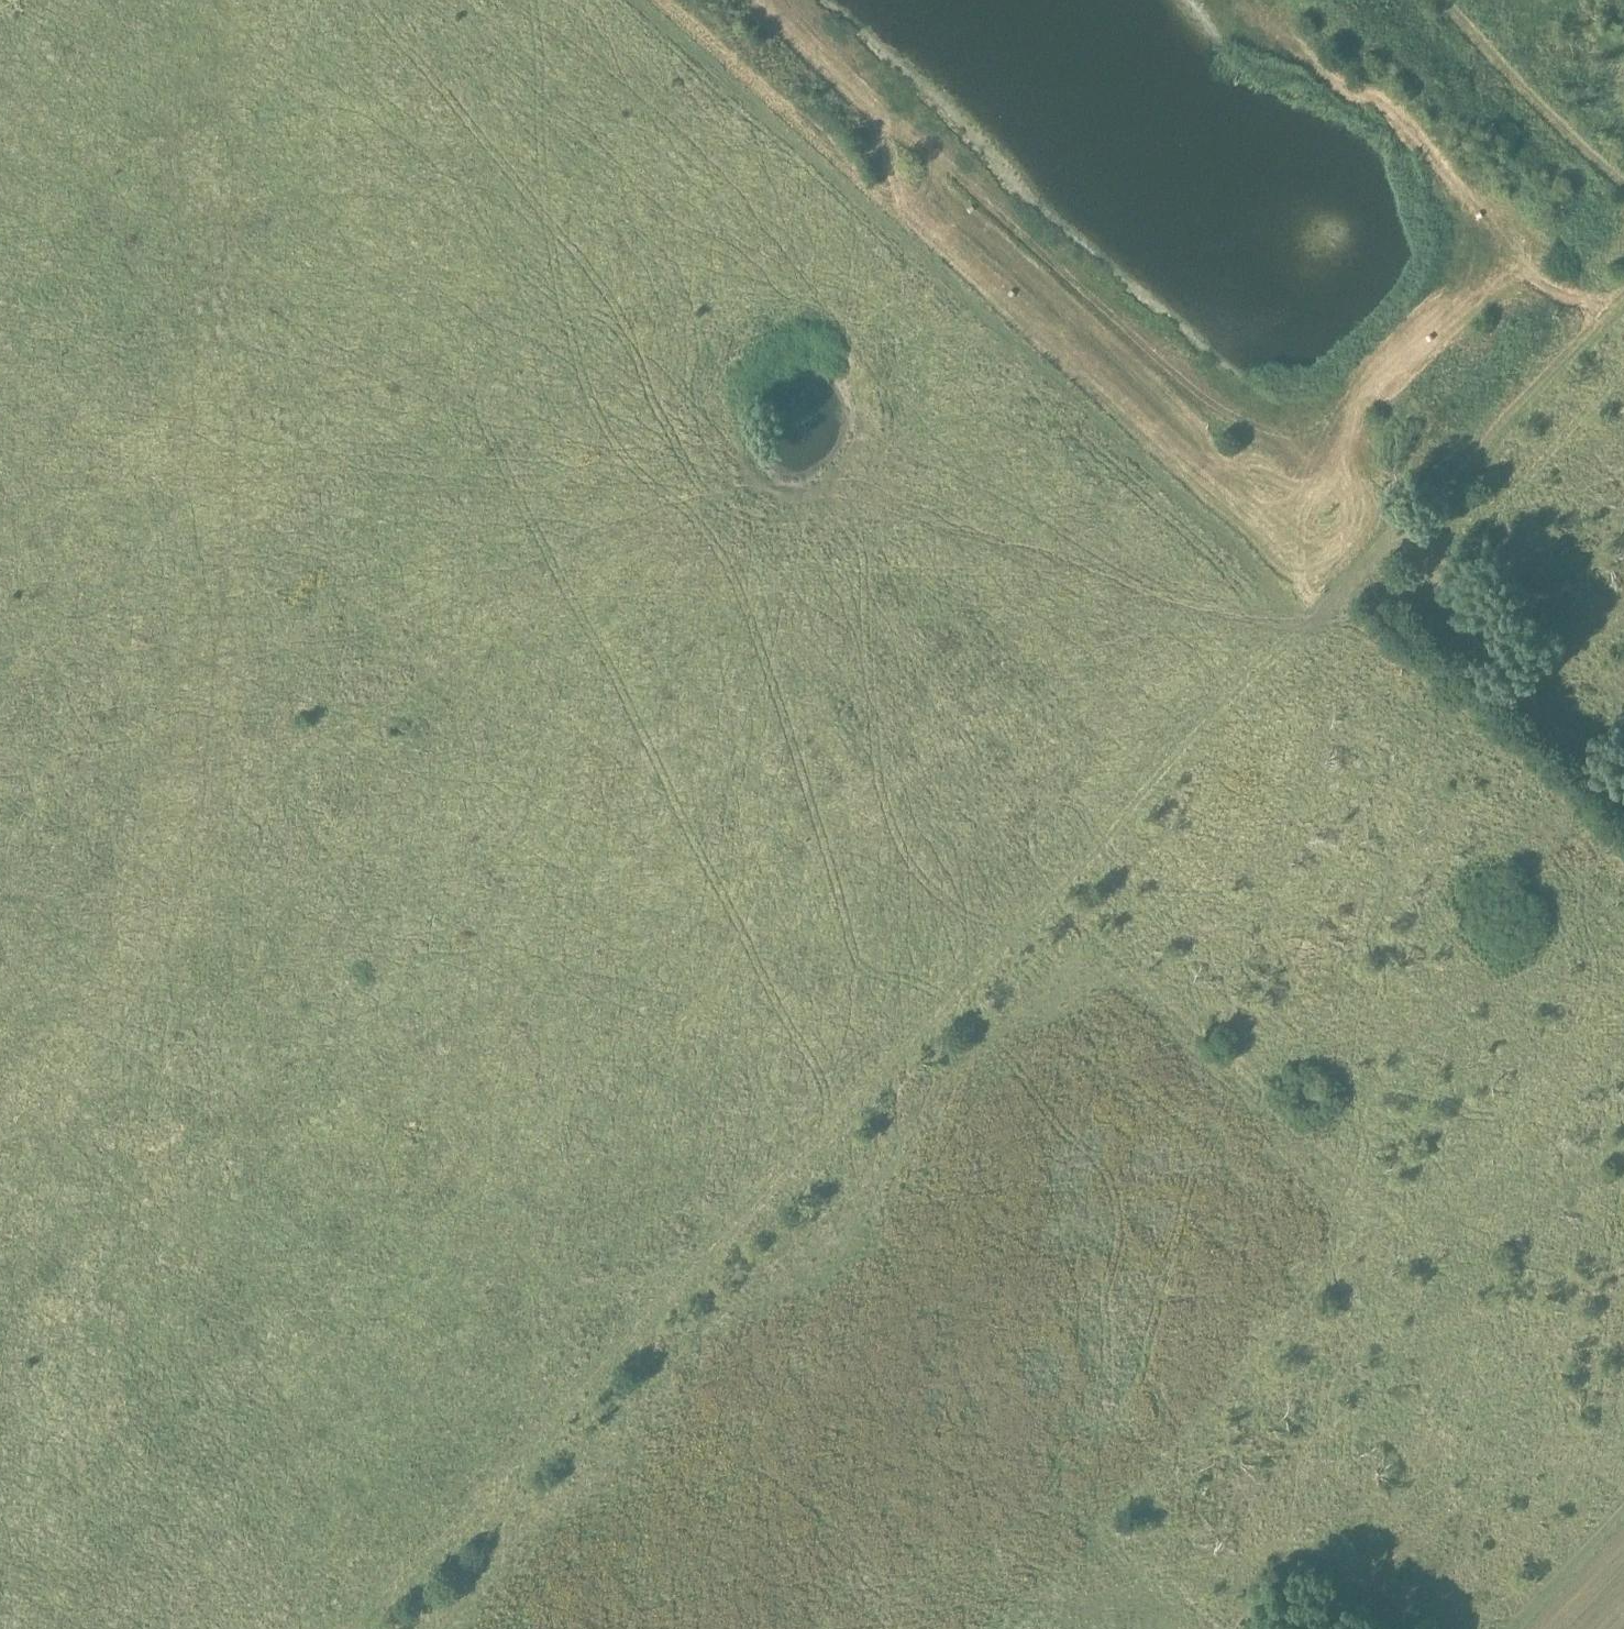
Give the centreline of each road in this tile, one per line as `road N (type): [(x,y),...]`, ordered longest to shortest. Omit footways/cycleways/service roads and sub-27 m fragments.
road 1 (track): [(358,1628),(1048,894),(1412,528),(1525,705),(1623,804)]
road 2 (track): [(1412,528),(1623,301)]
road 3 (track): [(1623,186),(1441,0)]

